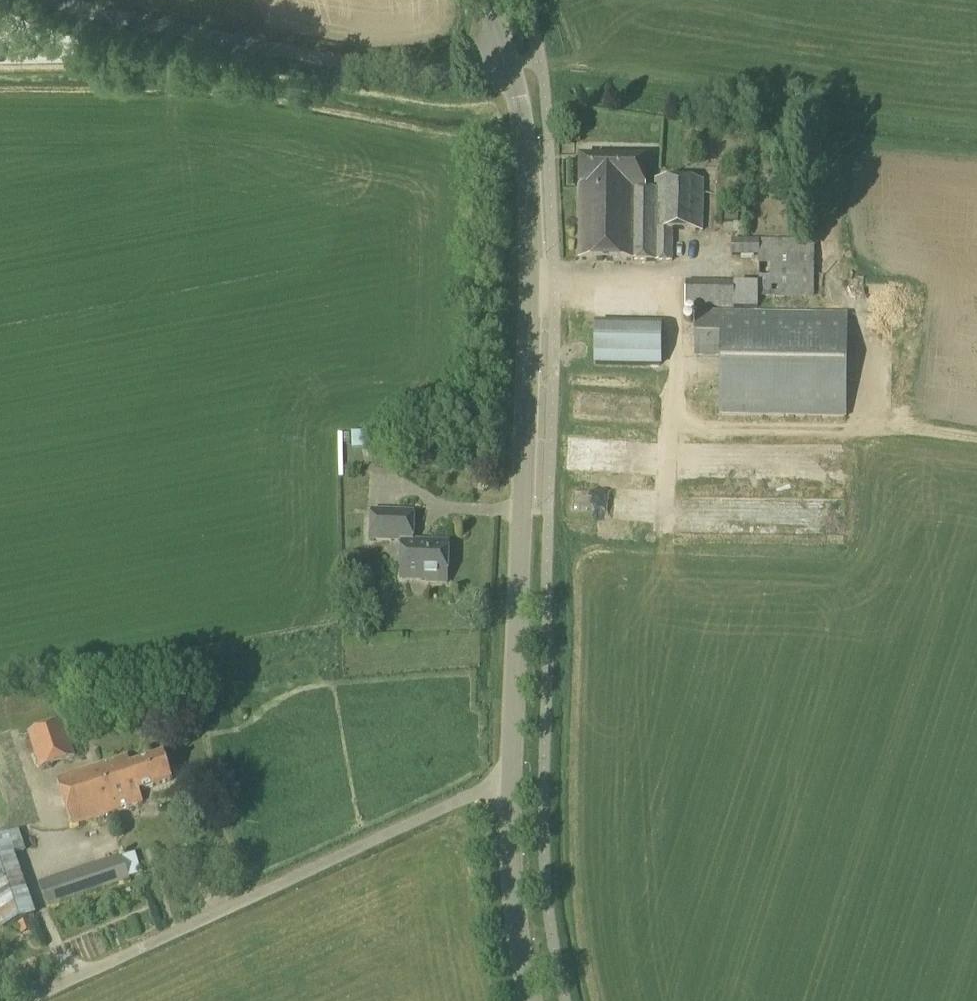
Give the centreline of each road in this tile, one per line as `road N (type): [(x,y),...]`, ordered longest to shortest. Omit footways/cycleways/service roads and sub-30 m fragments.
road 1 (tertiary): [(535,1000),(517,905),(513,795),(530,160),(510,64)]
road 2 (unclassified): [(510,64),(426,77),(268,55),(41,0)]

